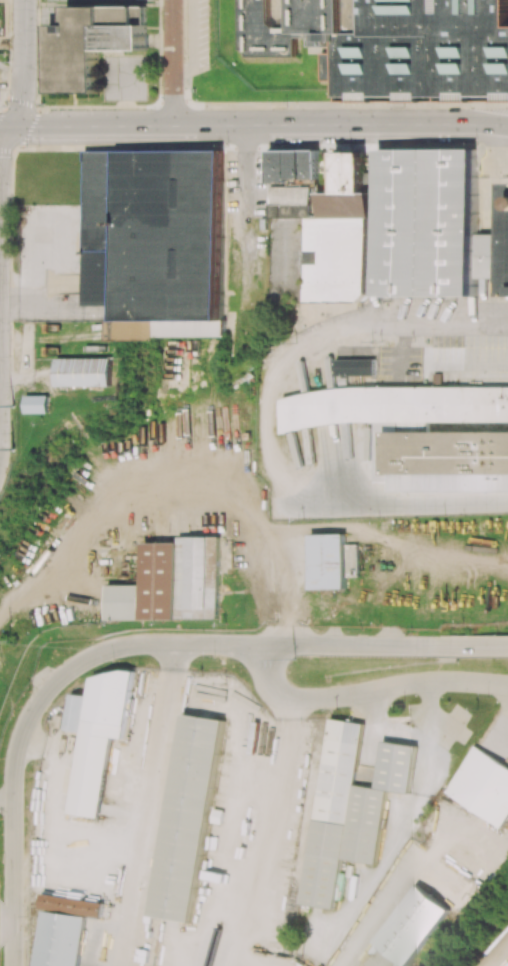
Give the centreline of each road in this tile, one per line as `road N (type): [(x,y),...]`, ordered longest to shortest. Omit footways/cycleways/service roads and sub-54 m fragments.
road 1 (primary): [(0,126),(507,125)]
road 2 (residential): [(267,646),(105,647),(60,669),(22,730)]
road 3 (residential): [(507,685),(425,682),(291,700),(275,692),(267,646)]
road 4 (residential): [(22,730),(14,759),(12,965)]
road 5 (residential): [(249,123),(251,345)]
road 6 (residential): [(267,646),(435,647)]
road 7 (secondary): [(0,153),(21,100),(25,0)]
road 8 (residential): [(171,0),(171,124)]

